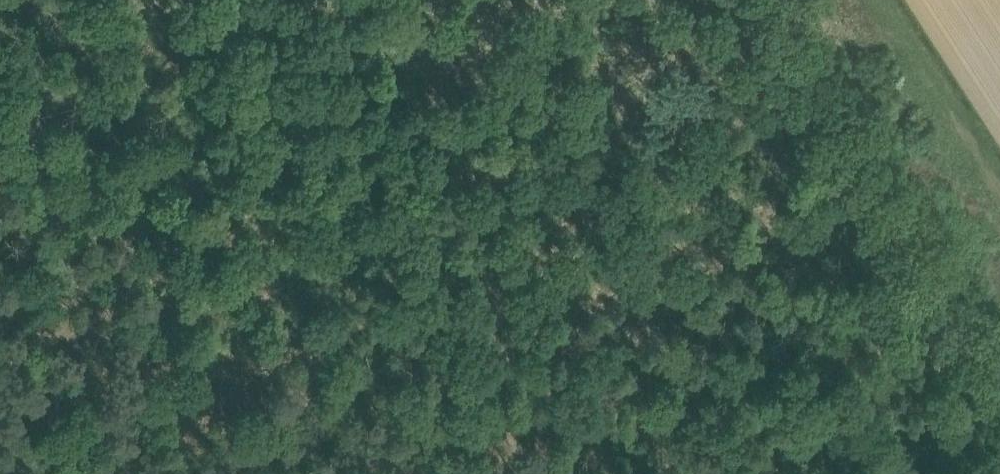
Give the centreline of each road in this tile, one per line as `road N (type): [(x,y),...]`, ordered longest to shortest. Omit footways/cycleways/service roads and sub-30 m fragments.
road 1 (track): [(741,0),(999,403)]

